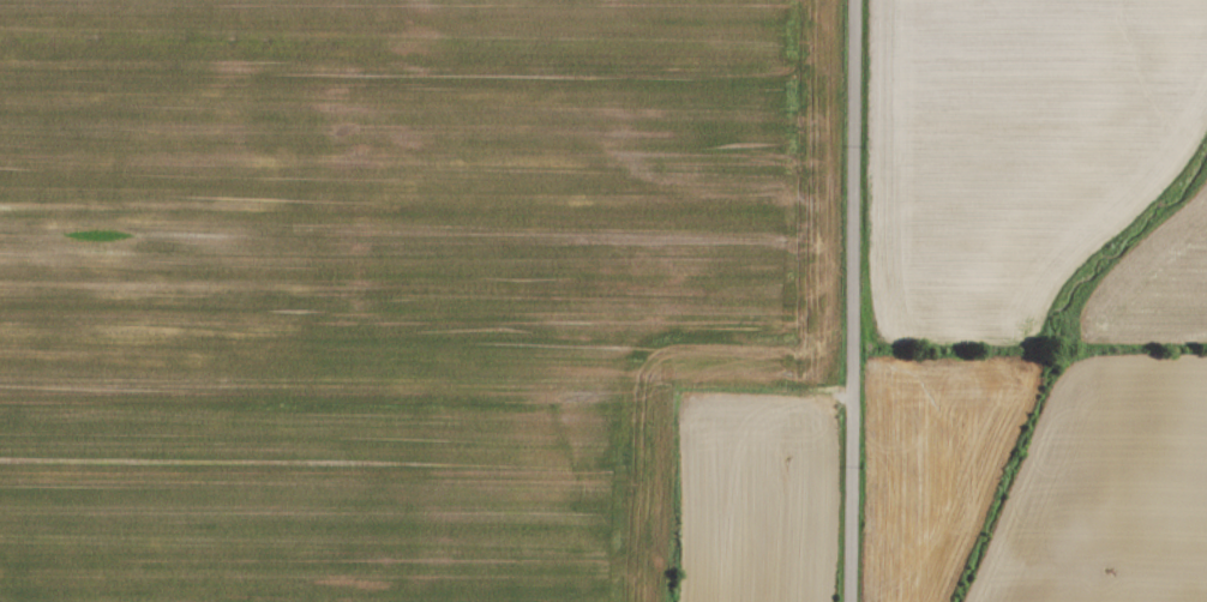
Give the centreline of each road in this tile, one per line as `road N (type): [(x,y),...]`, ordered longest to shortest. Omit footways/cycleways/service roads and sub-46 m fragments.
road 1 (residential): [(854,0),(849,601)]

